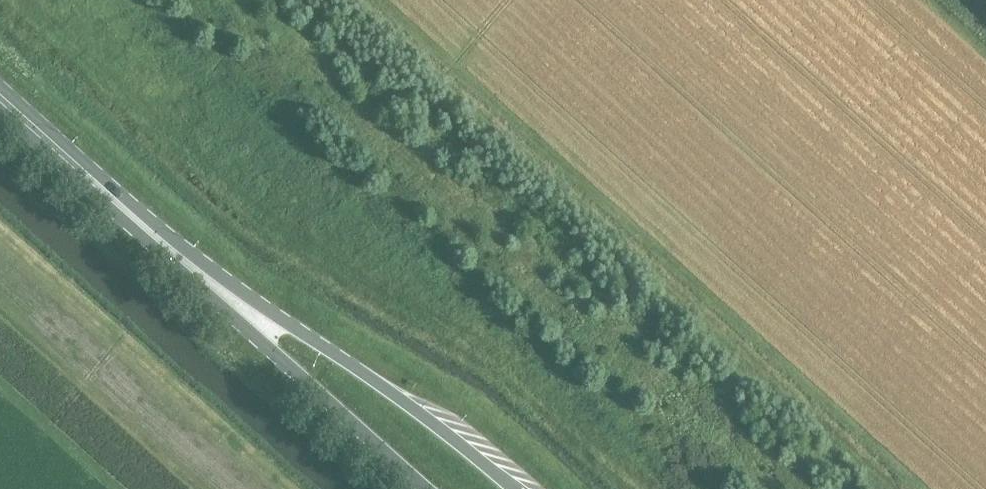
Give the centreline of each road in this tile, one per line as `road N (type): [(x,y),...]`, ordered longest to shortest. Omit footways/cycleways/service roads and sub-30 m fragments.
road 1 (residential): [(297,0),(372,86),(553,235),(714,329),(900,488)]
road 2 (secondary): [(516,488),(401,398),(187,263)]
road 3 (track): [(281,488),(0,236)]
road 4 (secondary): [(187,263),(272,353),(424,488)]
road 5 (secondary): [(187,263),(0,96)]
road 6 (residential): [(985,145),(887,53)]

